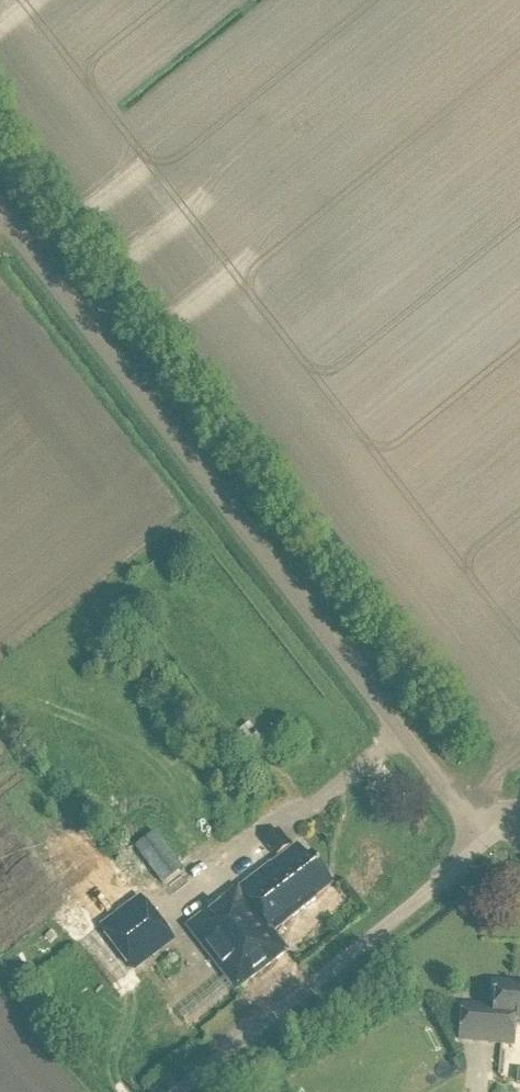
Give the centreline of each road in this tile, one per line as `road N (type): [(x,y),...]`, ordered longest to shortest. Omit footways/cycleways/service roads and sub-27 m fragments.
road 1 (unclassified): [(485,840),(0,211)]
road 2 (unclassified): [(178,1091),(485,840)]

